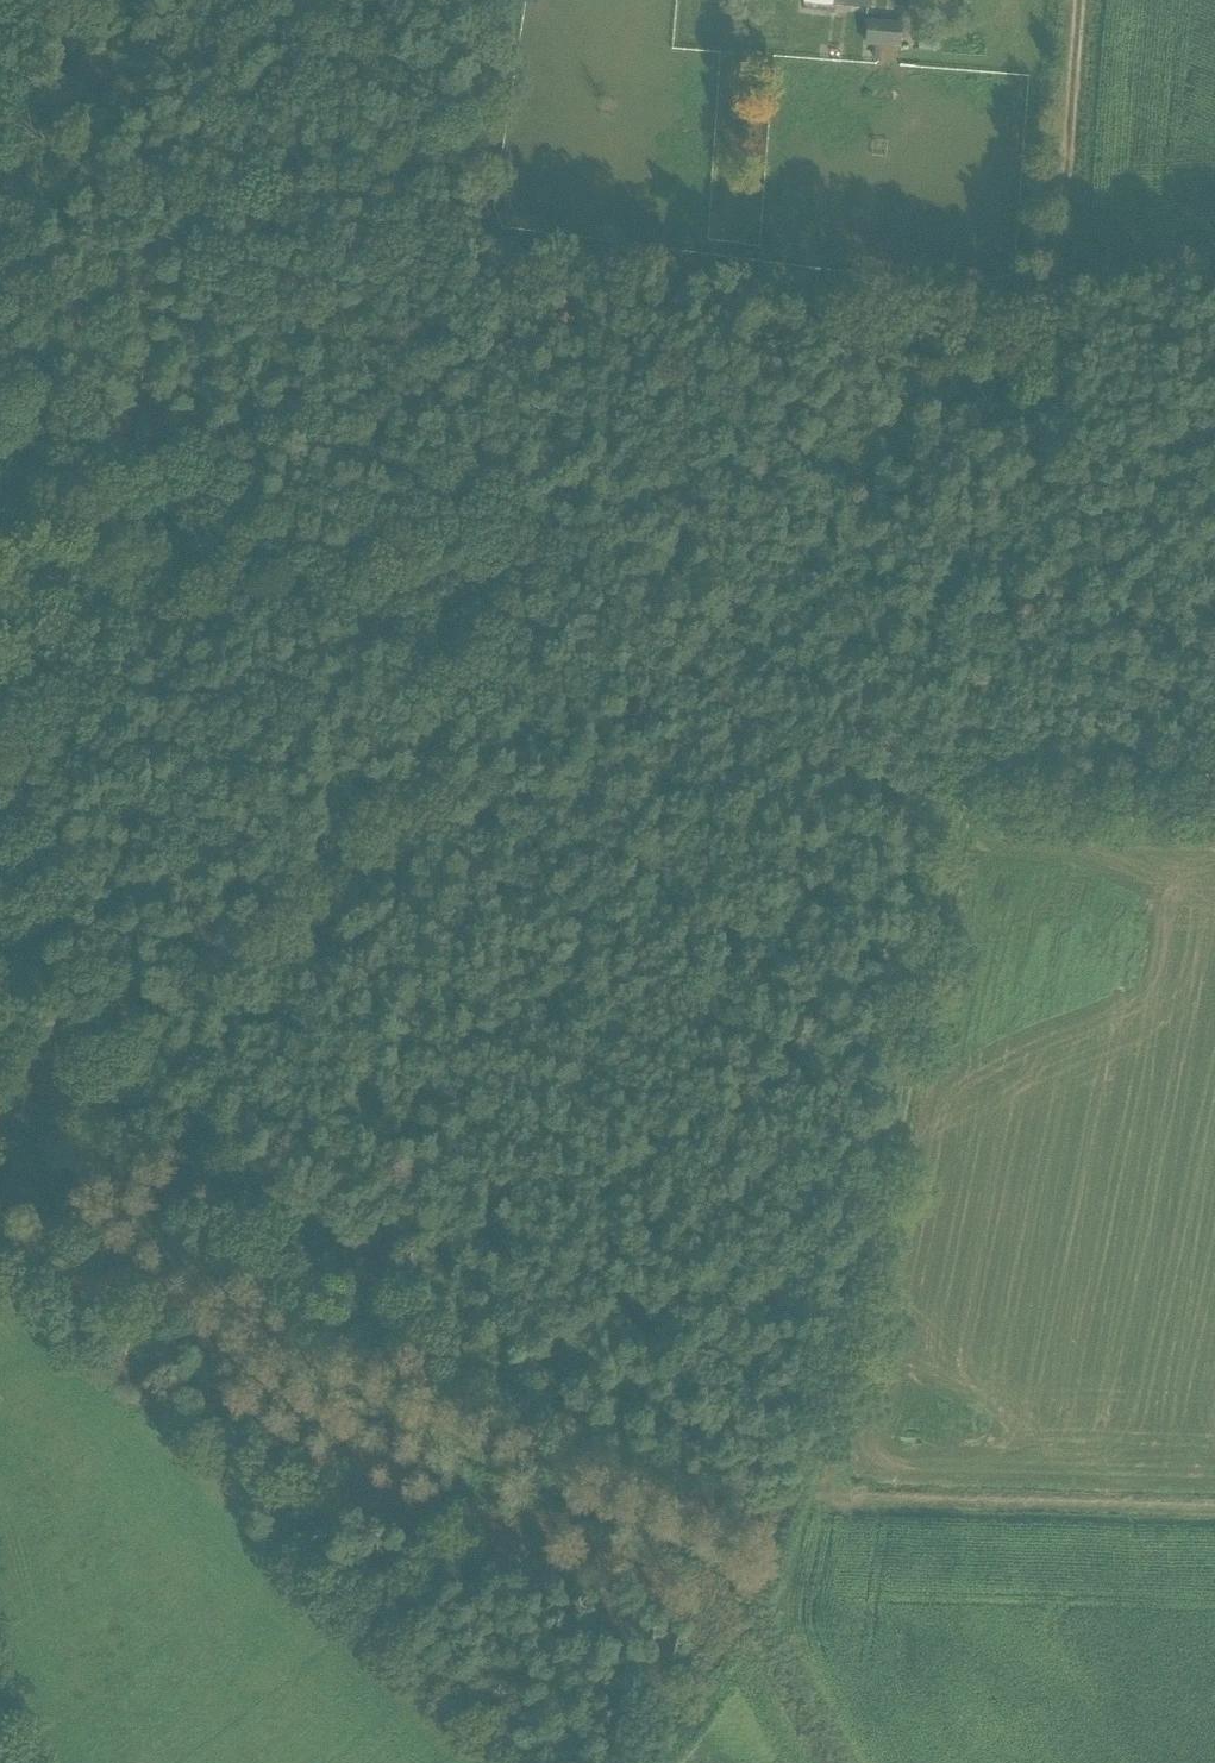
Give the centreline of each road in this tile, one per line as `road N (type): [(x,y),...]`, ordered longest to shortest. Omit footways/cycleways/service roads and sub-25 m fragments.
road 1 (track): [(812,1498),(977,748),(1057,312),(1085,0)]

